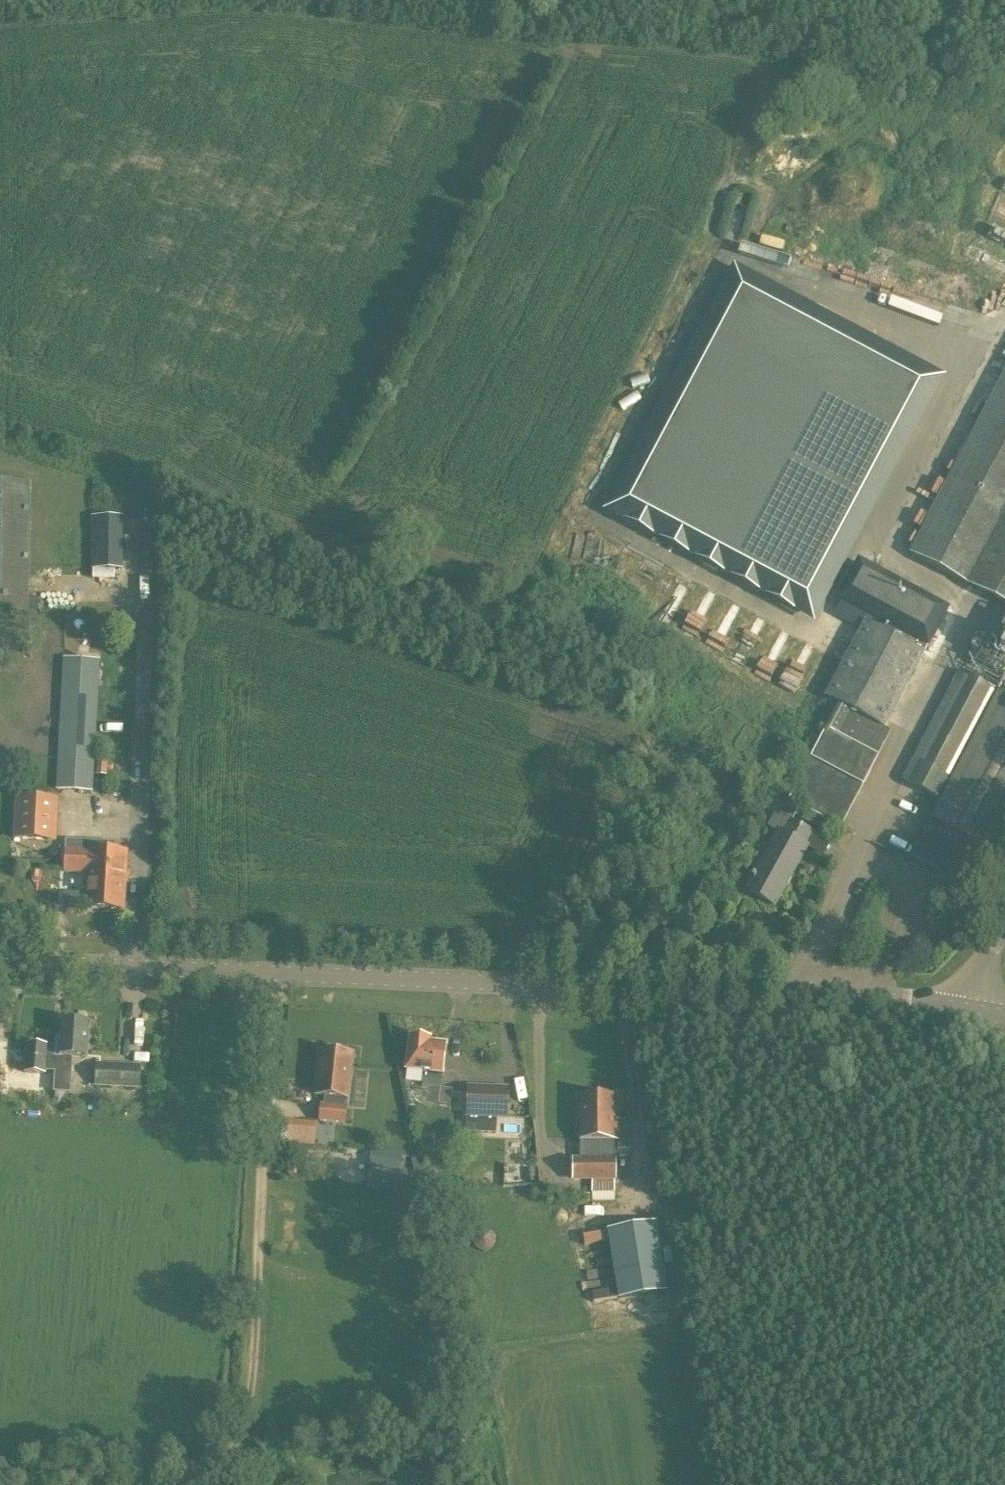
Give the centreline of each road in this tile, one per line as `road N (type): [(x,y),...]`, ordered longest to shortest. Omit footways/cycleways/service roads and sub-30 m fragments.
road 1 (tertiary): [(0,961),(966,1007)]
road 2 (track): [(205,1484),(241,1433),(250,1391),(275,972)]

